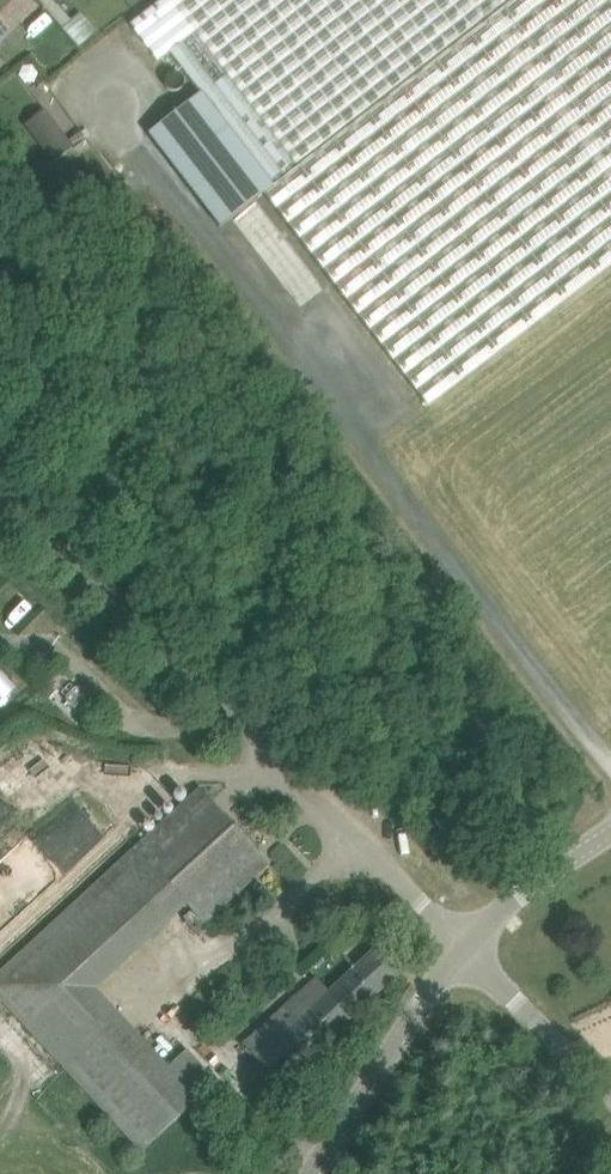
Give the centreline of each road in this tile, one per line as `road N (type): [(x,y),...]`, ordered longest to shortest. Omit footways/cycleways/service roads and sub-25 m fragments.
road 1 (unclassified): [(465,950),(0,485)]
road 2 (tertiary): [(311,1173),(381,1054),(465,950)]
road 3 (unclassified): [(610,1095),(465,950)]
road 4 (tertiary): [(465,950),(511,902),(610,836)]

